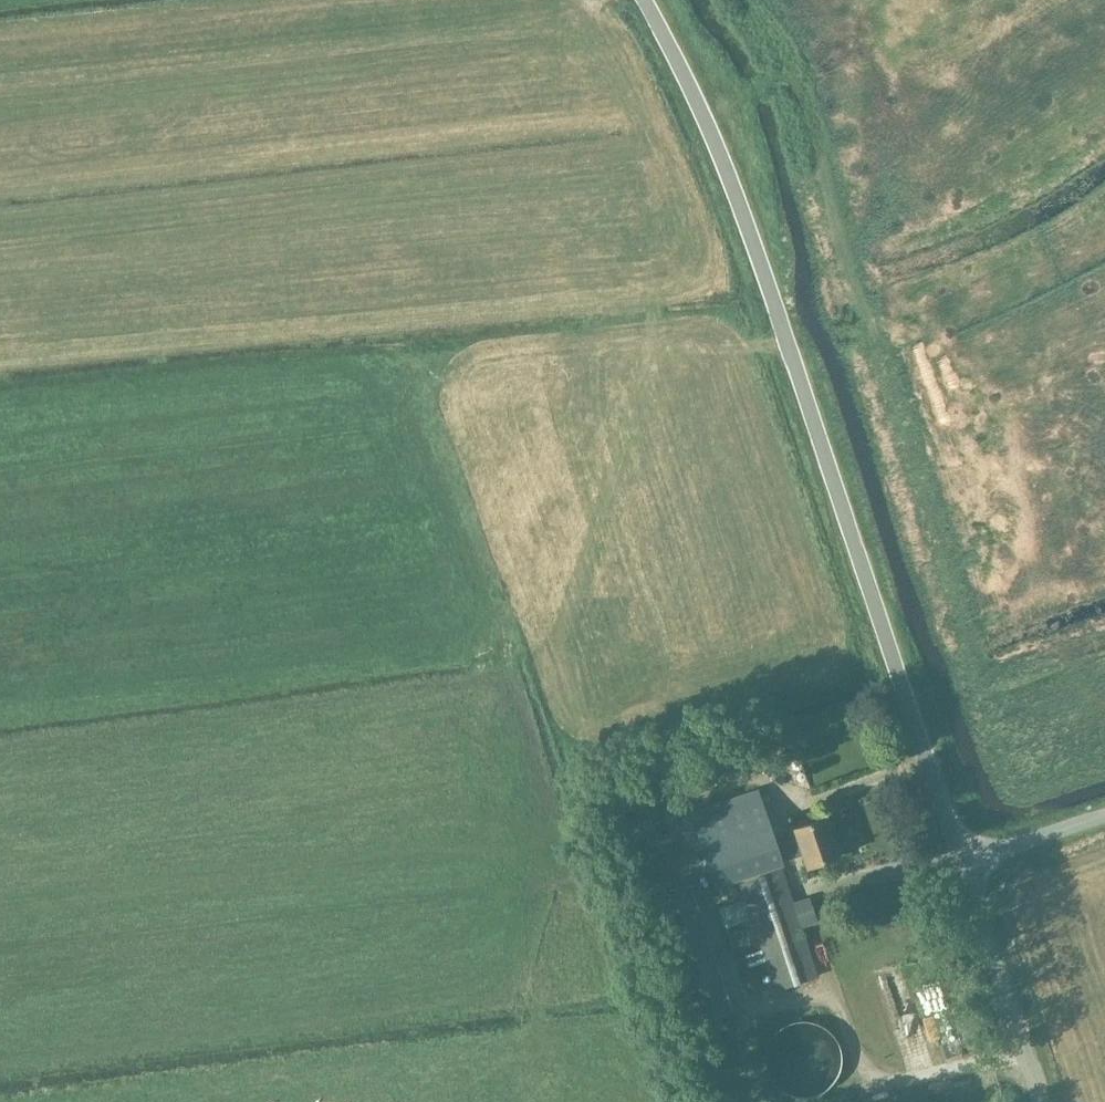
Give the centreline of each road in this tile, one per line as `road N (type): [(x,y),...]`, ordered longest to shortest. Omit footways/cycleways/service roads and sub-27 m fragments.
road 1 (unclassified): [(962,863),(740,211),(643,0)]
road 2 (unclassified): [(1041,1101),(962,863)]
road 3 (unclassified): [(1104,815),(962,863)]

